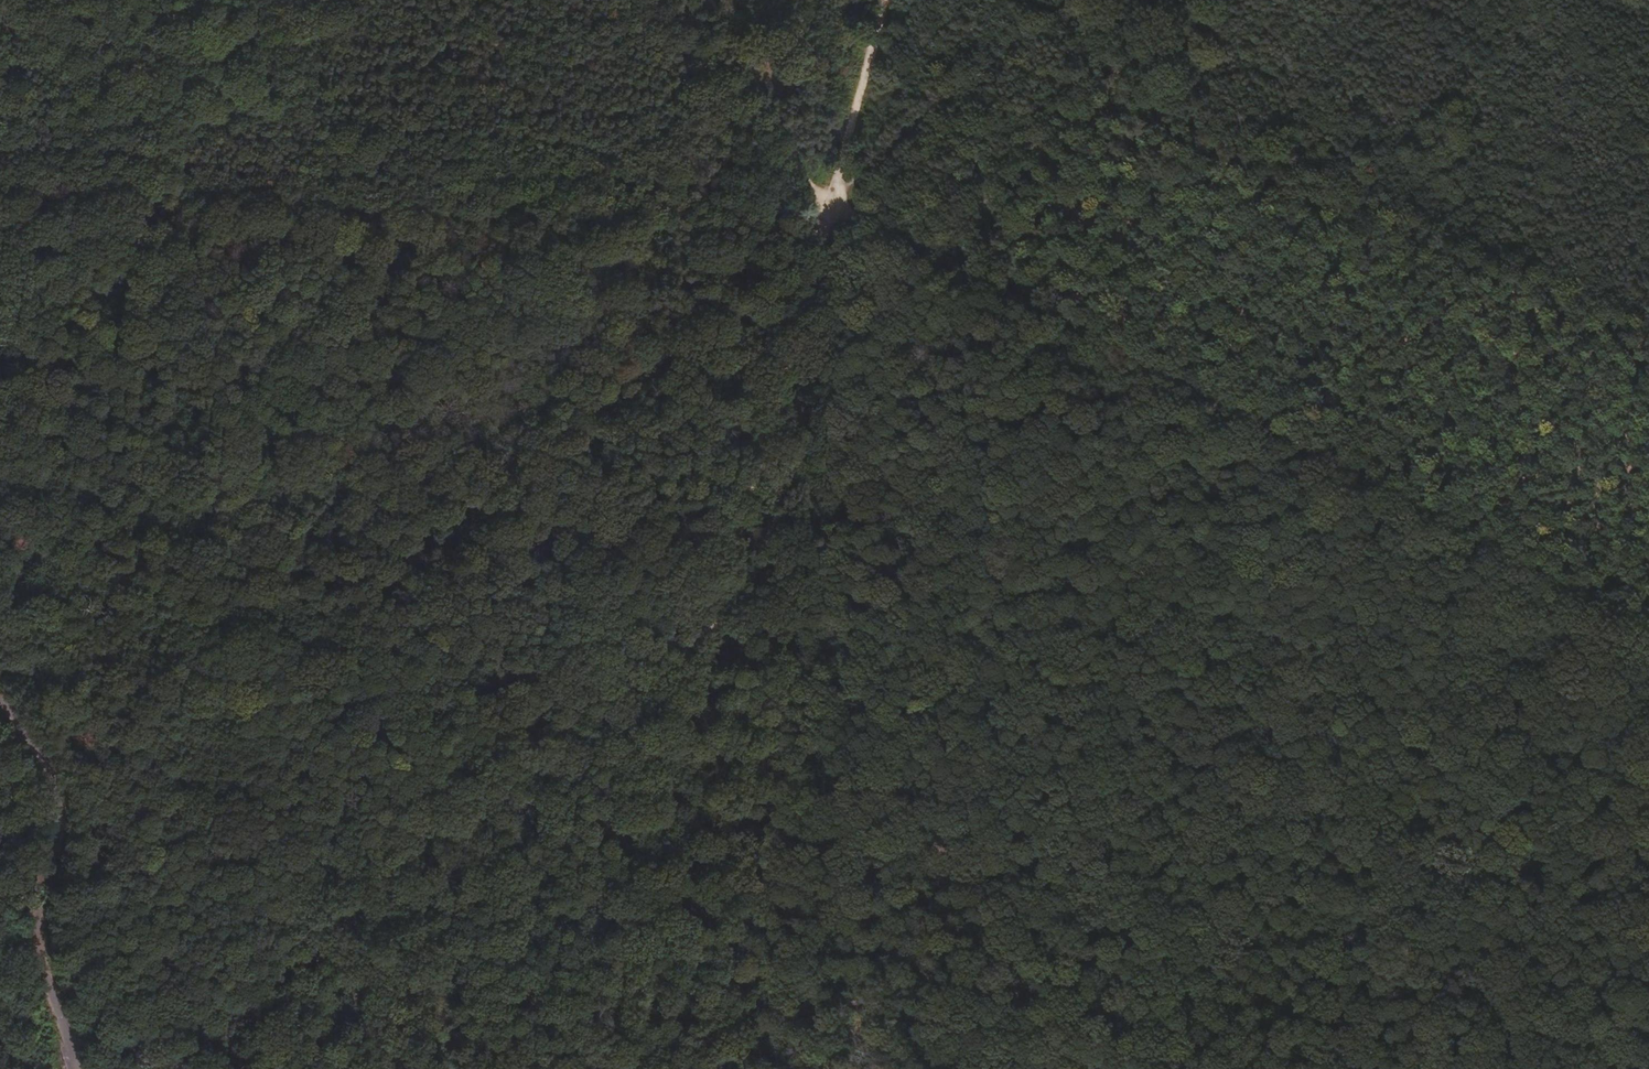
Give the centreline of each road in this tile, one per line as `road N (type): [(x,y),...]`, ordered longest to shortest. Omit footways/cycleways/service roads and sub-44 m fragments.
road 1 (track): [(1648,620),(831,203)]
road 2 (track): [(0,186),(168,198),(371,192),(821,237)]
road 3 (track): [(886,0),(730,569)]
road 4 (track): [(730,569),(600,1068)]
road 5 (track): [(0,695),(41,751),(57,795),(37,943),(70,1068)]
road 6 (track): [(1070,0),(831,203)]
road 7 (track): [(831,203),(813,191),(708,0)]

